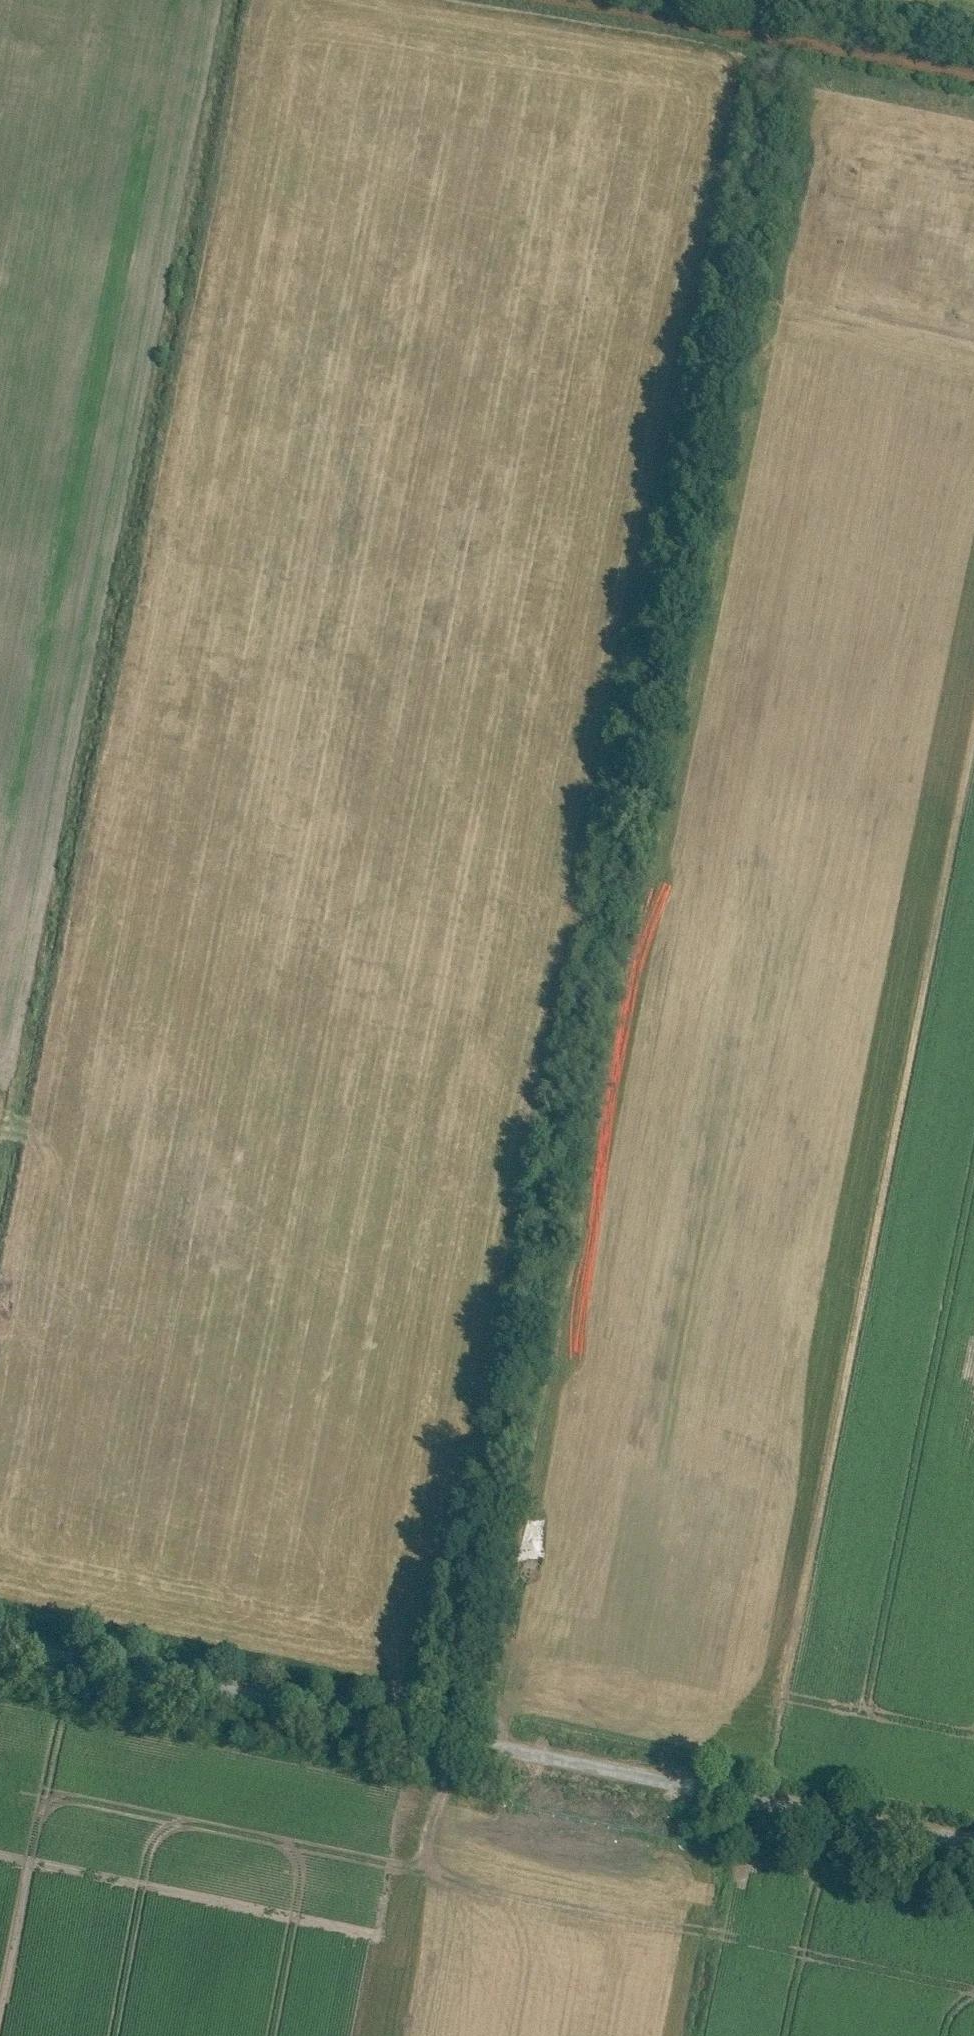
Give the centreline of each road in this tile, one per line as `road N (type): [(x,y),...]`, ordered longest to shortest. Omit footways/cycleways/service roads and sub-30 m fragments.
road 1 (unclassified): [(0,1639),(973,1840)]

